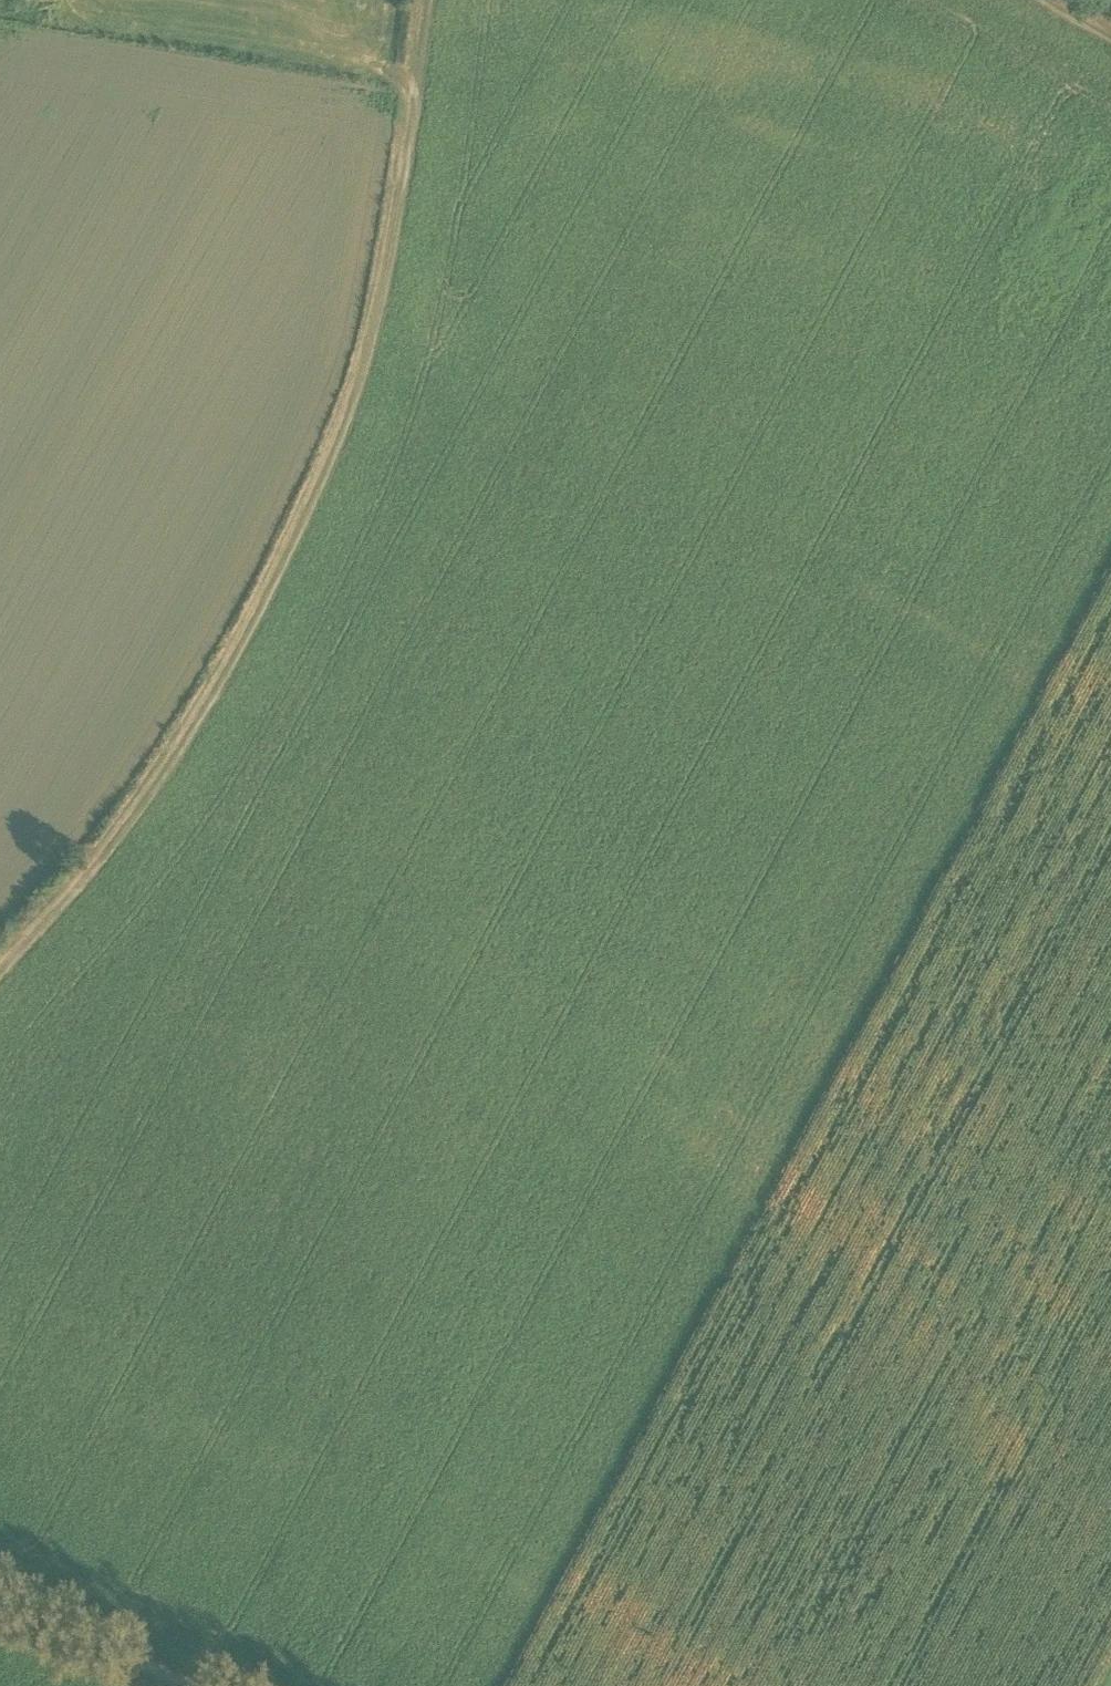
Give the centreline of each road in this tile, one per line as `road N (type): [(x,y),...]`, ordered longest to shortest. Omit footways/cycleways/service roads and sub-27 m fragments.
road 1 (track): [(437,0),(386,314),(178,791),(0,986)]
road 2 (track): [(178,1685),(0,1607)]

